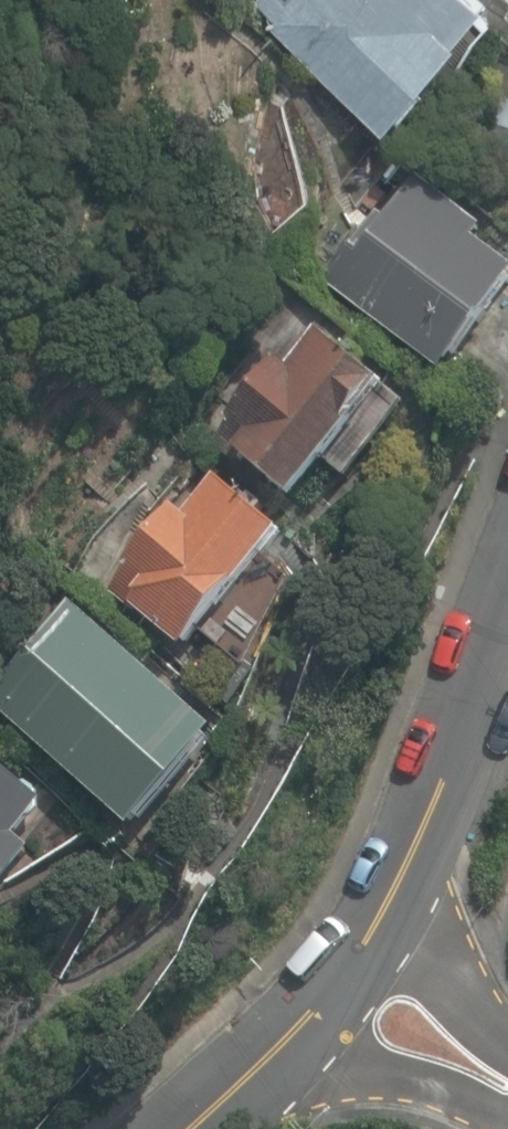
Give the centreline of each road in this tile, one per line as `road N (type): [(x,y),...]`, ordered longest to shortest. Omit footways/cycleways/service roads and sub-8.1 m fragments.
road 1 (residential): [(350,975),(507,573)]
road 2 (residential): [(194,1128),(350,975)]
road 3 (residential): [(350,975),(507,1082)]

